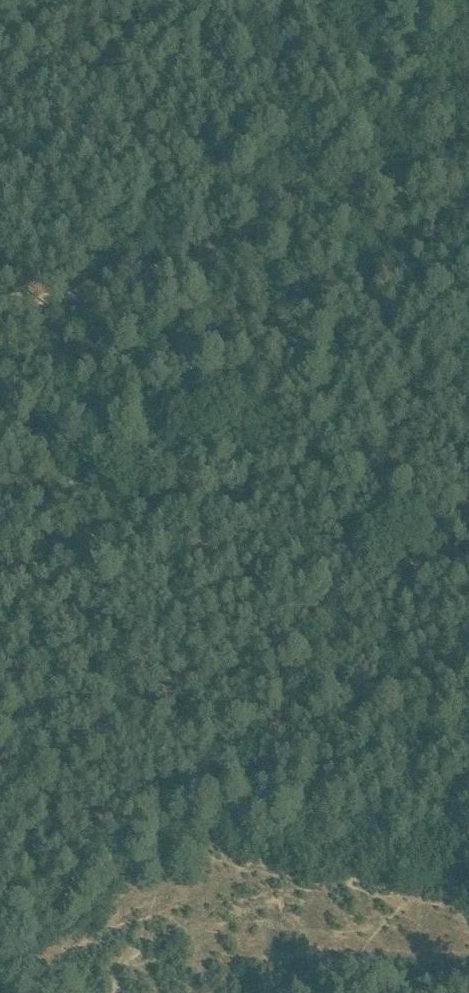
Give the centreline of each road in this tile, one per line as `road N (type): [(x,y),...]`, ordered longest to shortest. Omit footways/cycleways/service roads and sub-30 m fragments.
road 1 (track): [(0,312),(181,269),(292,223),(343,216),(445,172),(468,147)]
road 2 (track): [(0,518),(76,535),(365,567),(468,570)]

